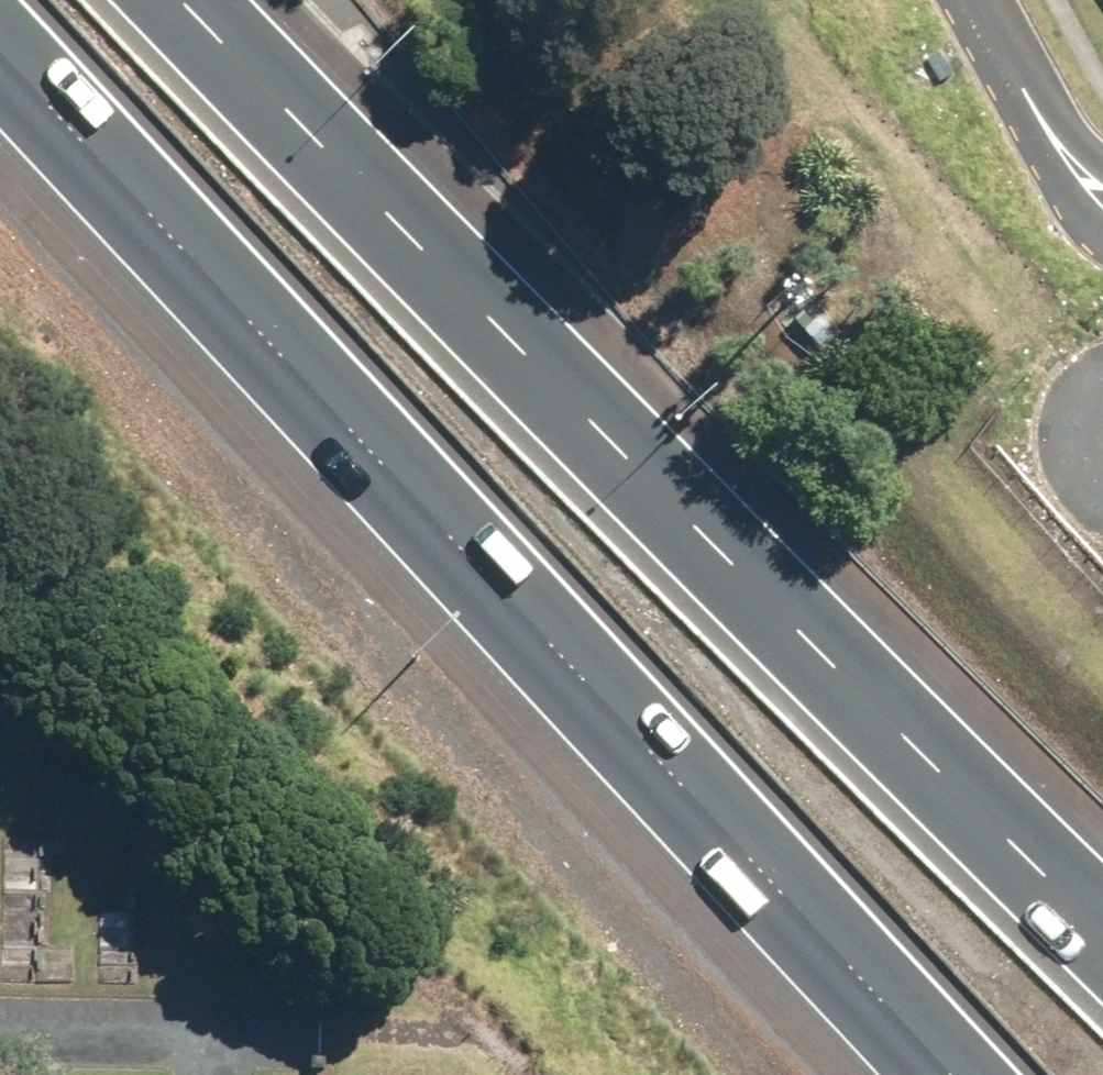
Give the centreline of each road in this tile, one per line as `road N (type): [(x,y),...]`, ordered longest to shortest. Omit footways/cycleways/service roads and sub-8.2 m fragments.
road 1 (motorway): [(953,1074),(720,836),(0,50)]
road 2 (motorway): [(200,0),(1102,921)]
road 3 (track): [(241,1036),(494,1039)]
road 4 (residential): [(1102,188),(980,0)]

